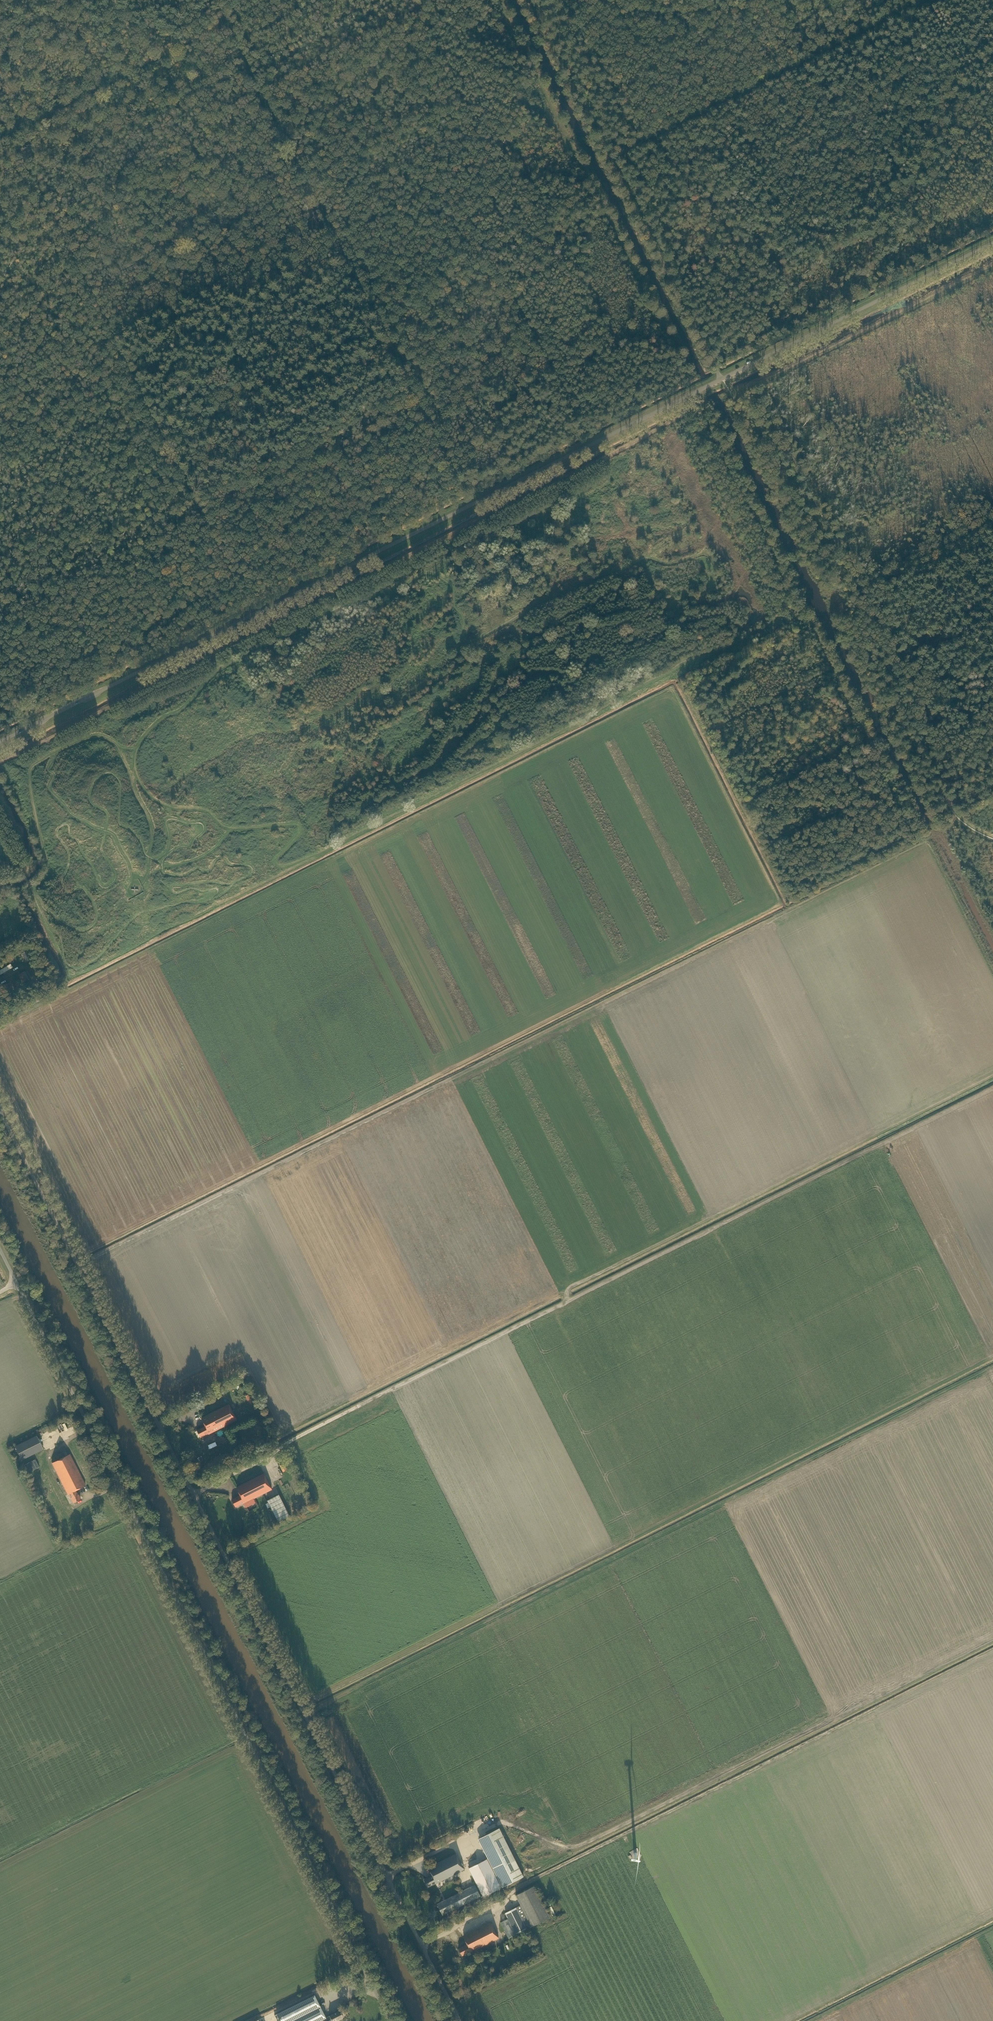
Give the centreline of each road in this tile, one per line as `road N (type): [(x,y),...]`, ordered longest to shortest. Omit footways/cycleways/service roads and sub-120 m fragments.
road 1 (unclassified): [(0,742),(992,243)]
road 2 (unclassified): [(459,2020),(0,1113)]
road 3 (unclassified): [(389,2020),(0,1251)]
road 4 (track): [(671,689),(0,1027)]

